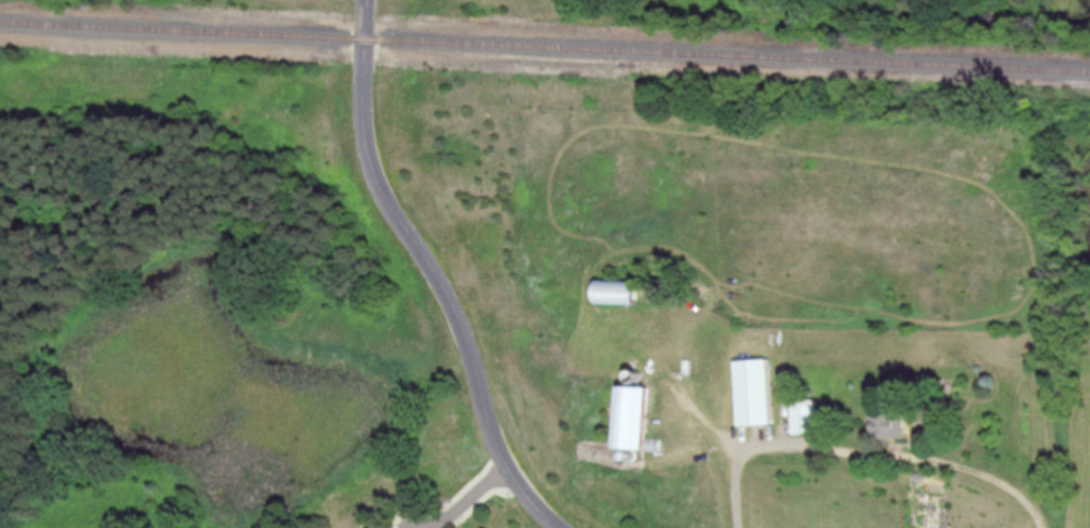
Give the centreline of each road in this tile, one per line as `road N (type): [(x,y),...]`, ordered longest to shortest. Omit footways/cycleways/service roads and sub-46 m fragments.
road 1 (residential): [(558,527),(526,502),(495,446),(465,329),(381,177)]
road 2 (residential): [(381,177),(369,122),(372,0)]

